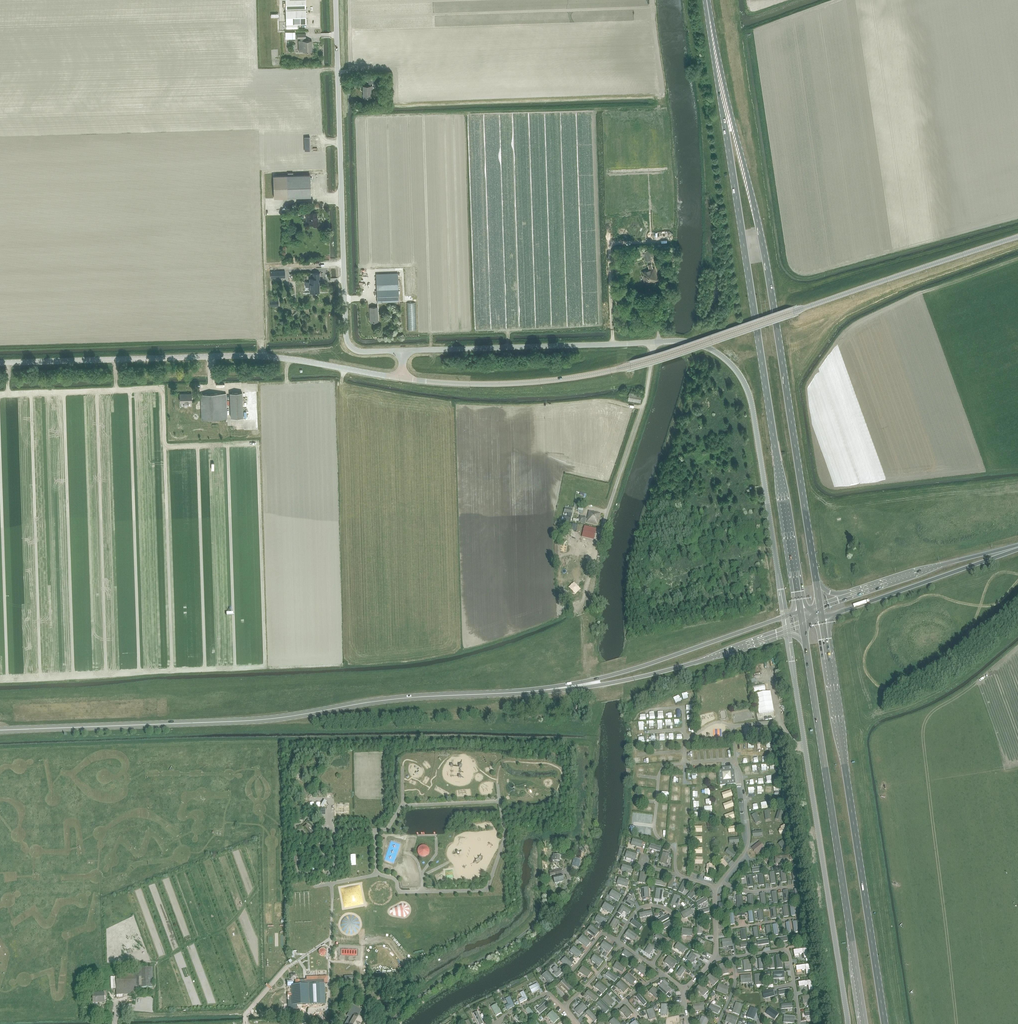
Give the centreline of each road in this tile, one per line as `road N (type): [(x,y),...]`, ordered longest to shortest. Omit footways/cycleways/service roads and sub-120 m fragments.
road 1 (unclassified): [(404,378),(516,383),(609,371),(1017,237)]
road 2 (unclassified): [(785,616),(750,396),(719,354),(678,341),(403,350)]
road 3 (primary): [(712,34),(801,611)]
road 4 (secondary): [(0,730),(268,719),(382,700),(572,686)]
road 5 (primary): [(816,577),(762,242),(712,34)]
road 6 (primary): [(884,1023),(822,618)]
road 7 (unclassified): [(0,364),(257,356),(404,378)]
road 8 (unclassified): [(403,350),(360,352),(346,339),(336,0)]
road 9 (unclassified): [(848,1023),(787,633)]
road 10 (primary): [(805,642),(865,1023)]
road 11 (secondary): [(785,616),(572,686)]
road 12 (secondary): [(572,686),(647,676),(783,633)]
road 13 (primary): [(822,618),(1017,547)]
road 14 (primary): [(1017,547),(850,594)]
road 15 (residential): [(652,966),(675,930),(672,913),(641,908),(616,941)]
road 16 (residential): [(721,882),(748,845),(735,761)]

